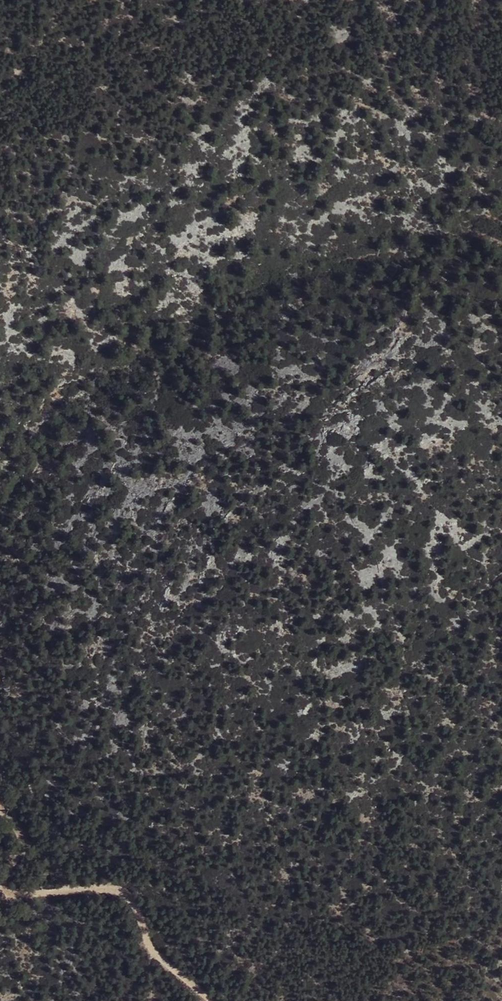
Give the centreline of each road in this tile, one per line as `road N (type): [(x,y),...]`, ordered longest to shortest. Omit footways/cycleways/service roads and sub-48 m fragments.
road 1 (track): [(210,1000),(151,948),(119,890),(7,893),(3,879),(21,844),(0,807)]

